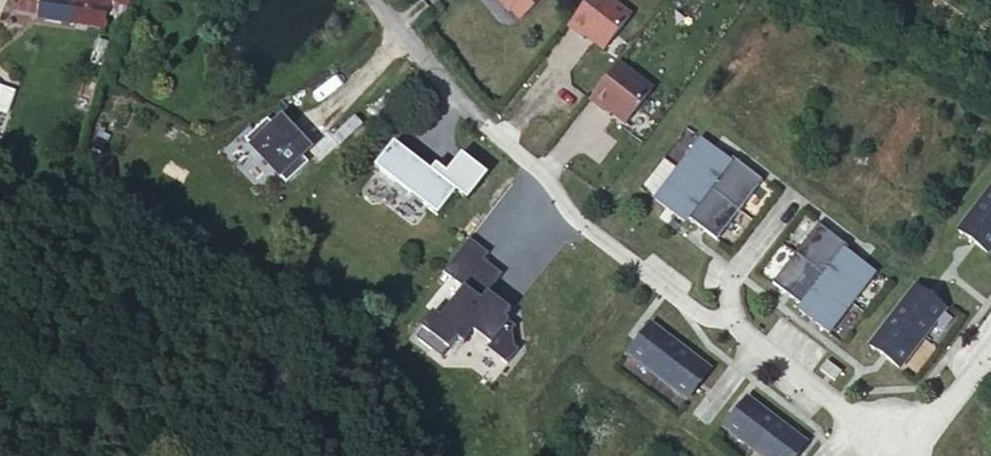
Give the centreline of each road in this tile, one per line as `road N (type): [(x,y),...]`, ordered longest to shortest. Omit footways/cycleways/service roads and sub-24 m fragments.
road 1 (residential): [(381,0),(460,102),(558,195),(715,311)]
road 2 (residential): [(902,433),(847,413),(758,344)]
road 3 (residential): [(715,311),(801,196)]
road 4 (residential): [(990,352),(940,410),(902,433)]

